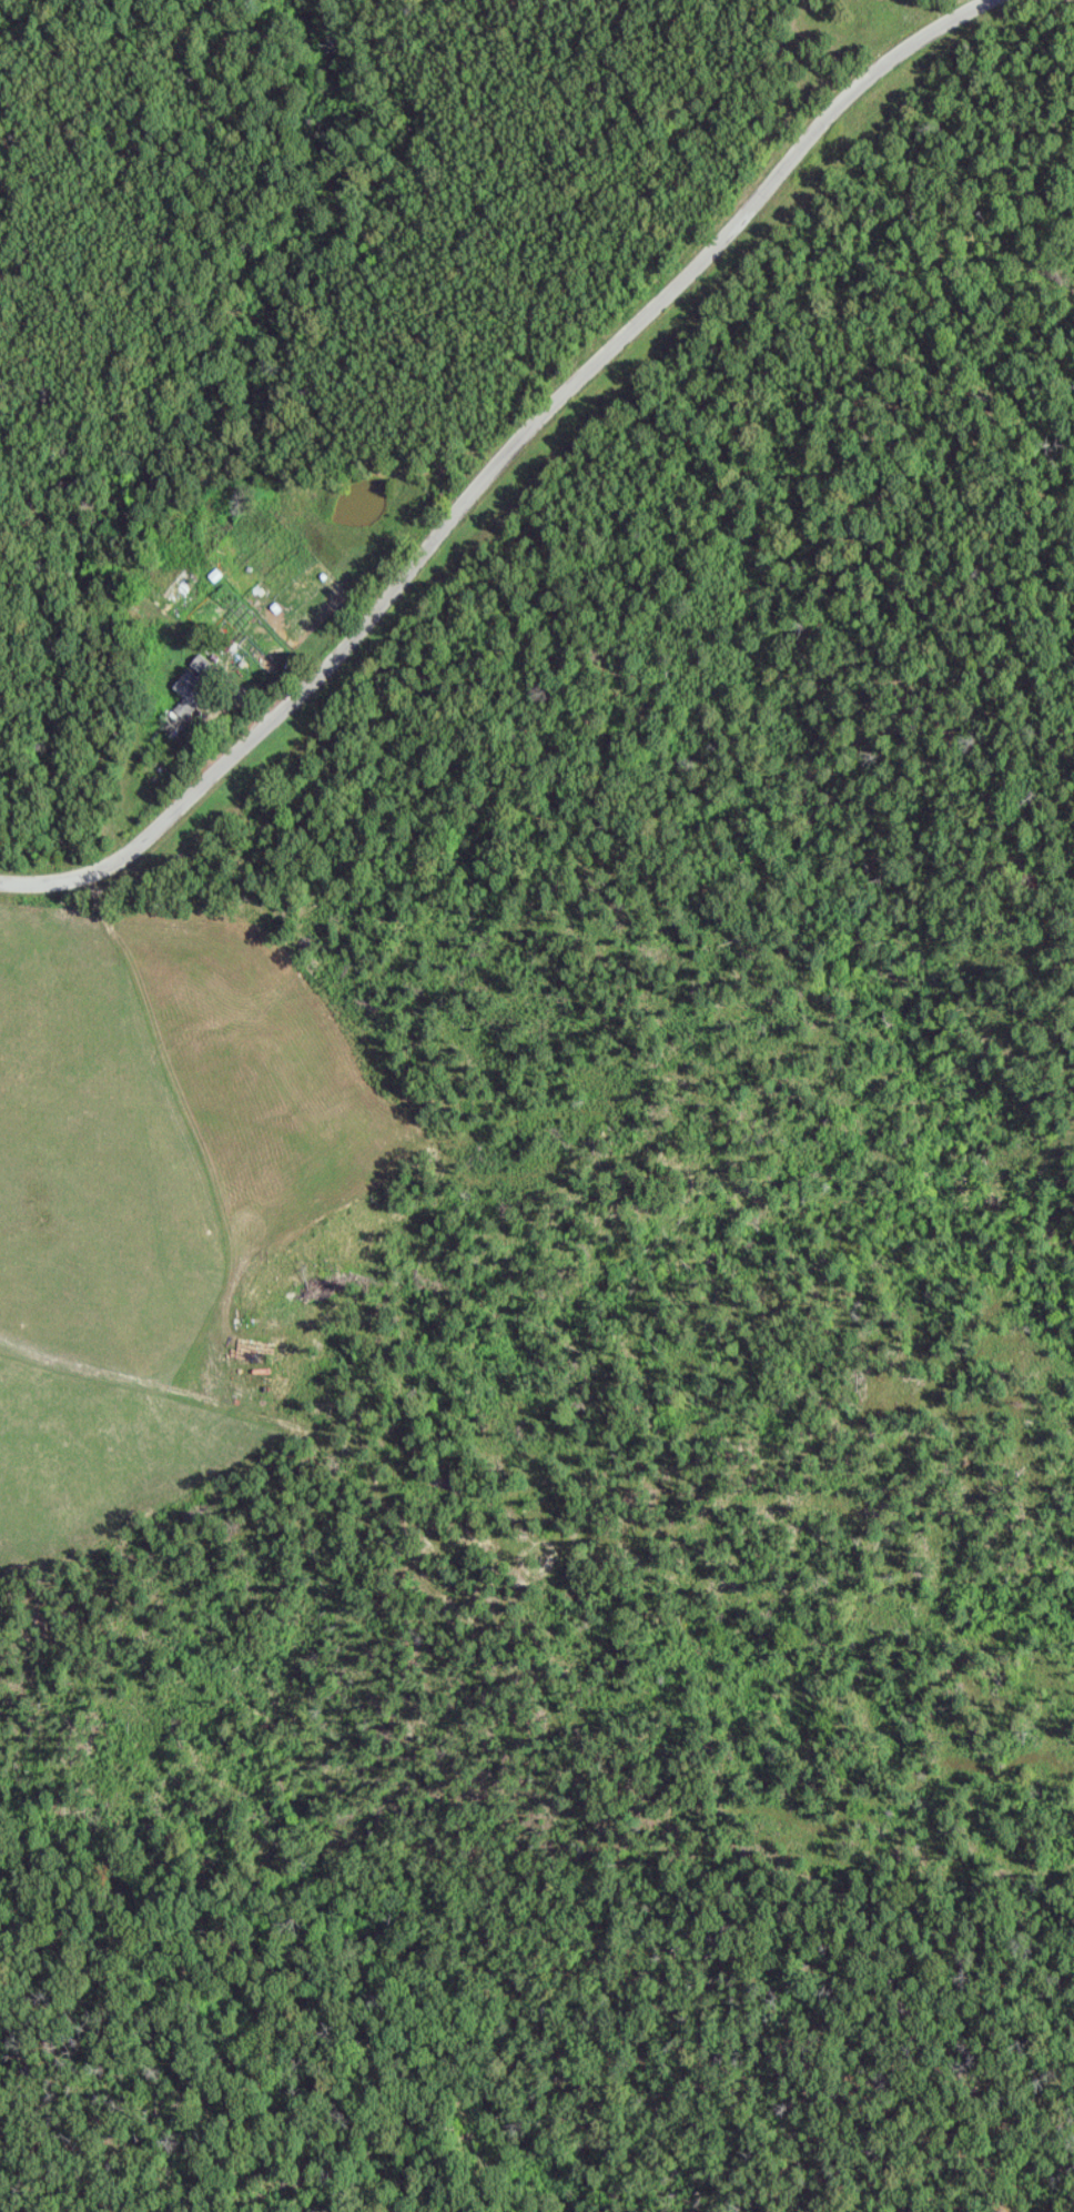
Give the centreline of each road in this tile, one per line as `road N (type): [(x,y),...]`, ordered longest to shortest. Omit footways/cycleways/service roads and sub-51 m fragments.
road 1 (residential): [(0,883),(39,887),(94,877),(169,825),(361,643),(483,488),(767,200),(868,84),(908,51),(1005,0)]

